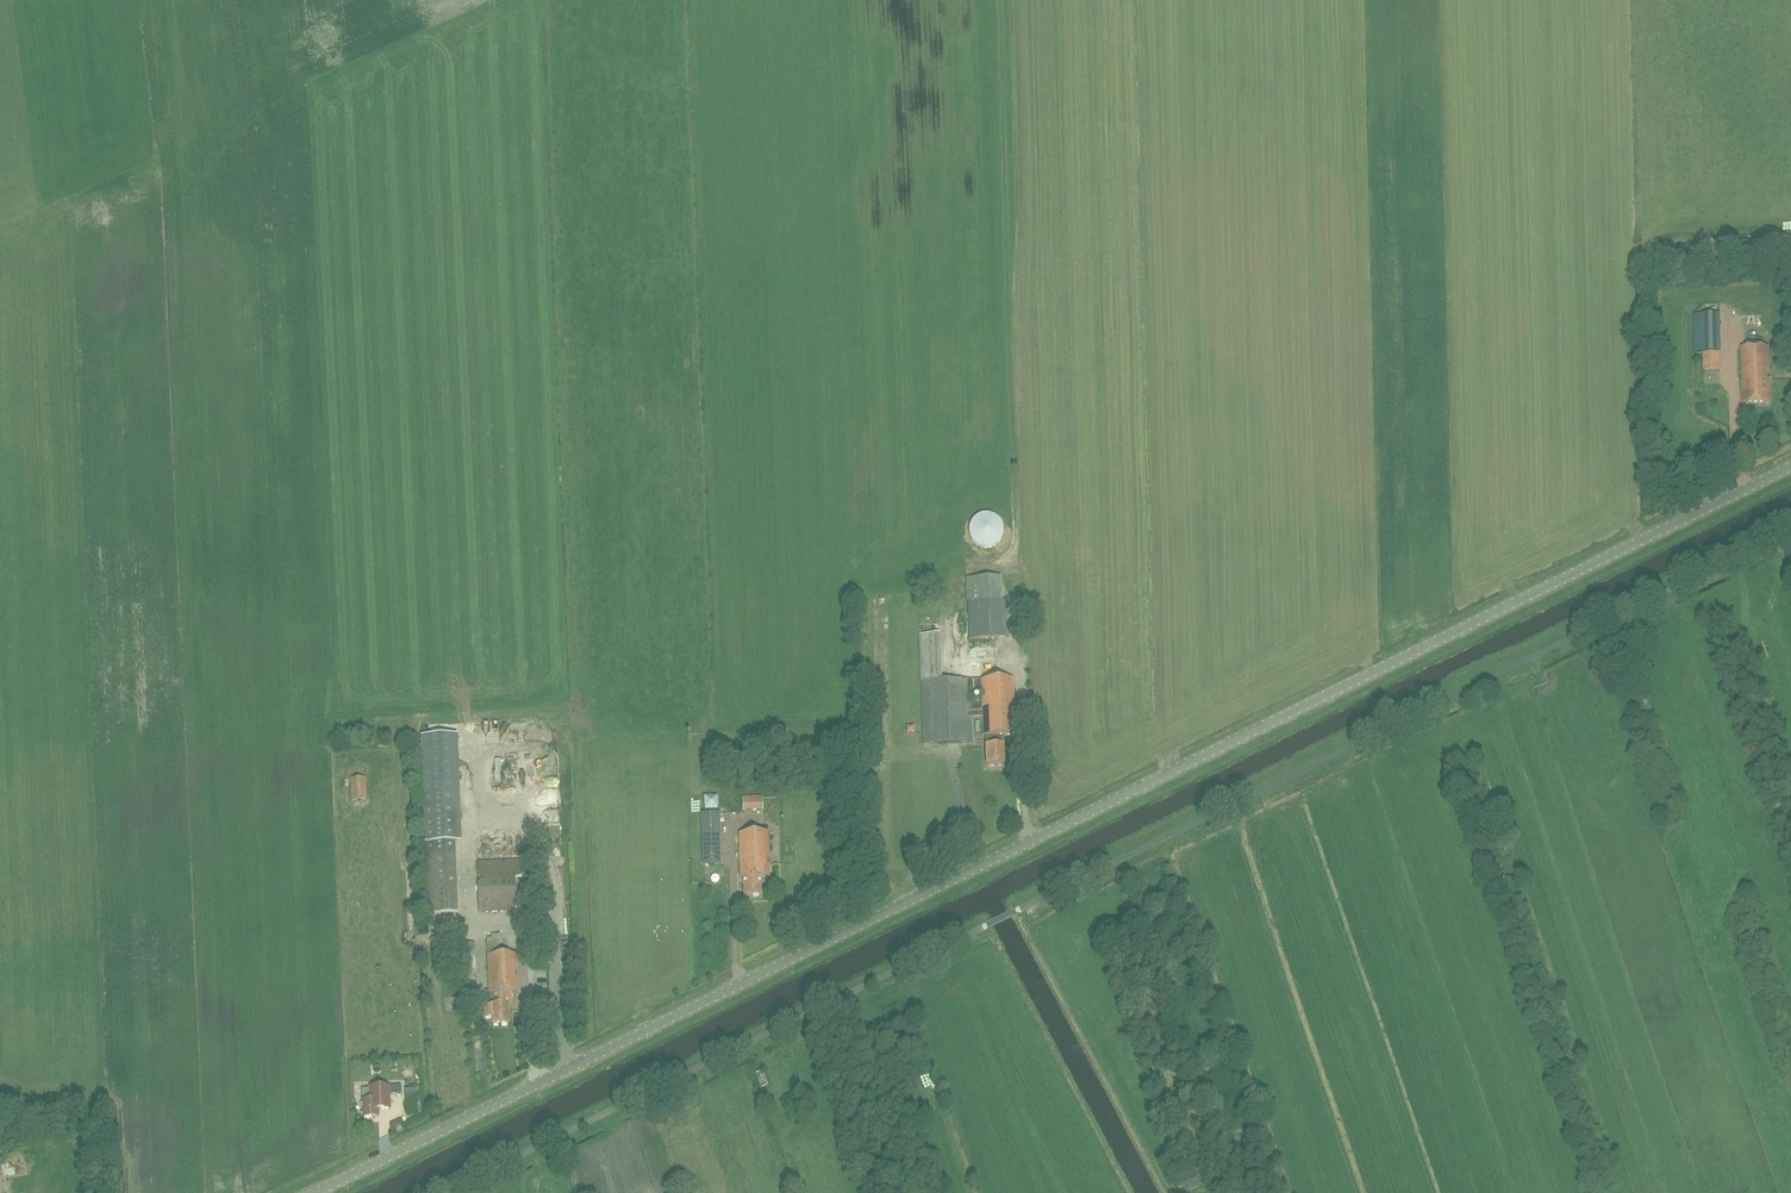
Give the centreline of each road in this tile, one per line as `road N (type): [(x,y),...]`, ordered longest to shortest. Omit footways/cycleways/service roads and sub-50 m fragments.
road 1 (unclassified): [(314,1192),(1790,467)]
road 2 (unclassified): [(443,1192),(1790,529)]
road 3 (track): [(998,0),(1012,659)]

